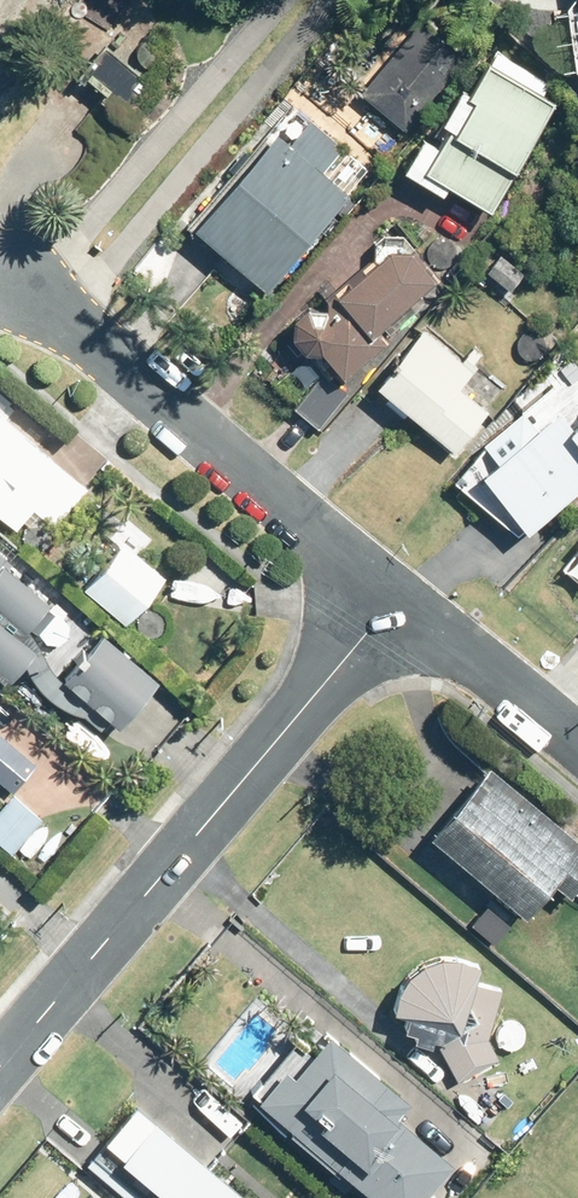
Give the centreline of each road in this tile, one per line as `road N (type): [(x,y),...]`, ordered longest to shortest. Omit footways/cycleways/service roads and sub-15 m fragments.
road 1 (residential): [(396,599),(0,1066)]
road 2 (residential): [(12,280),(396,599)]
road 3 (residential): [(396,599),(577,748)]

